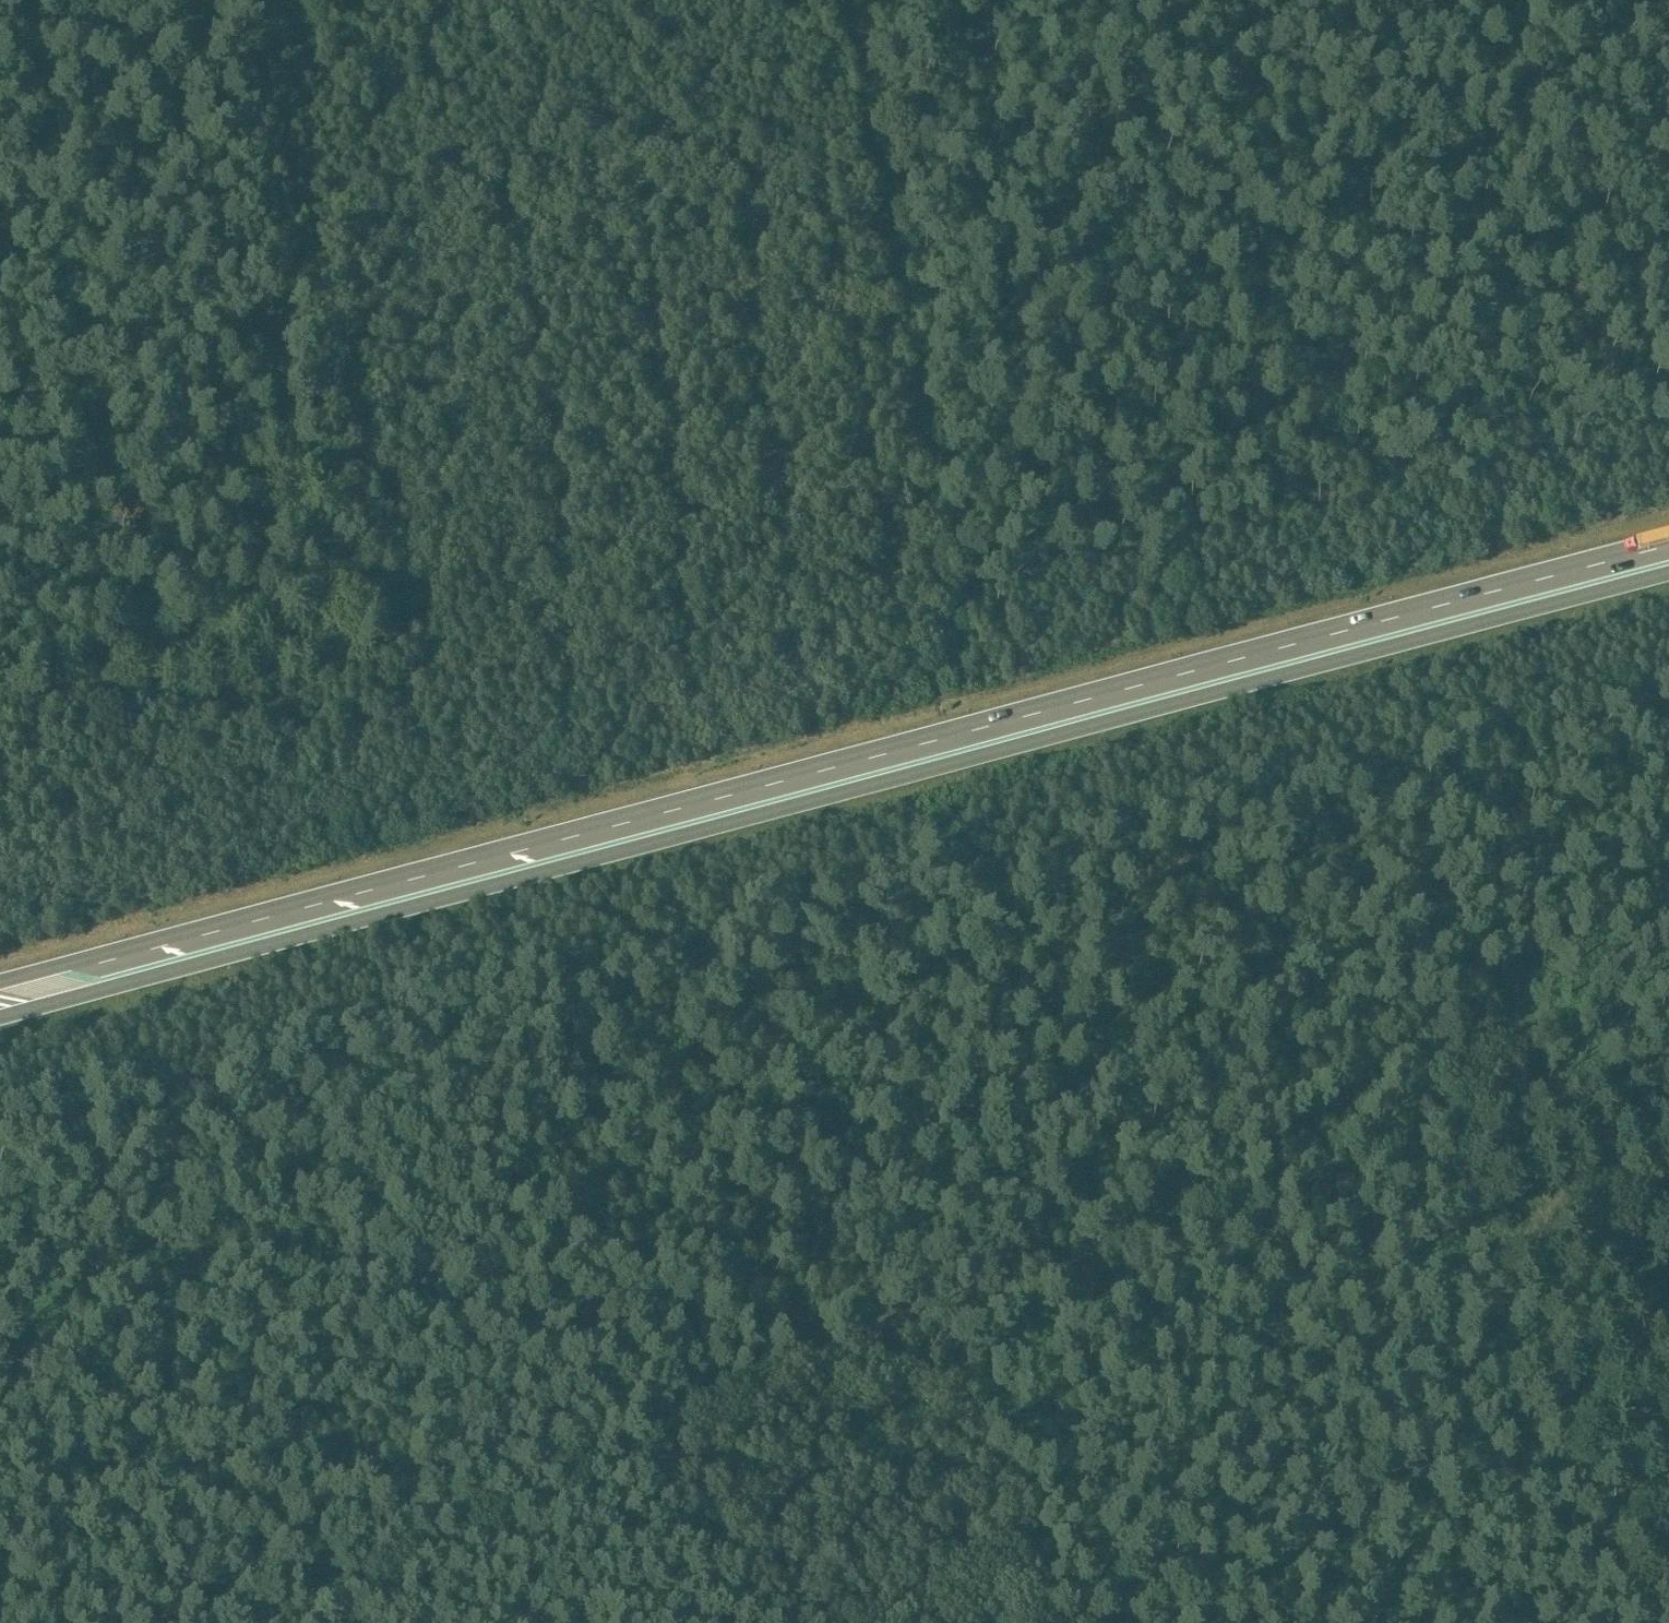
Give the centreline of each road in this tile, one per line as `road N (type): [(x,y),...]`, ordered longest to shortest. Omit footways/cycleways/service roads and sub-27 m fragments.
road 1 (track): [(177,1622),(1439,1154),(1454,1136),(1328,713)]
road 2 (trunk): [(1668,544),(0,997)]
road 3 (trunk): [(0,1008),(1668,570)]

